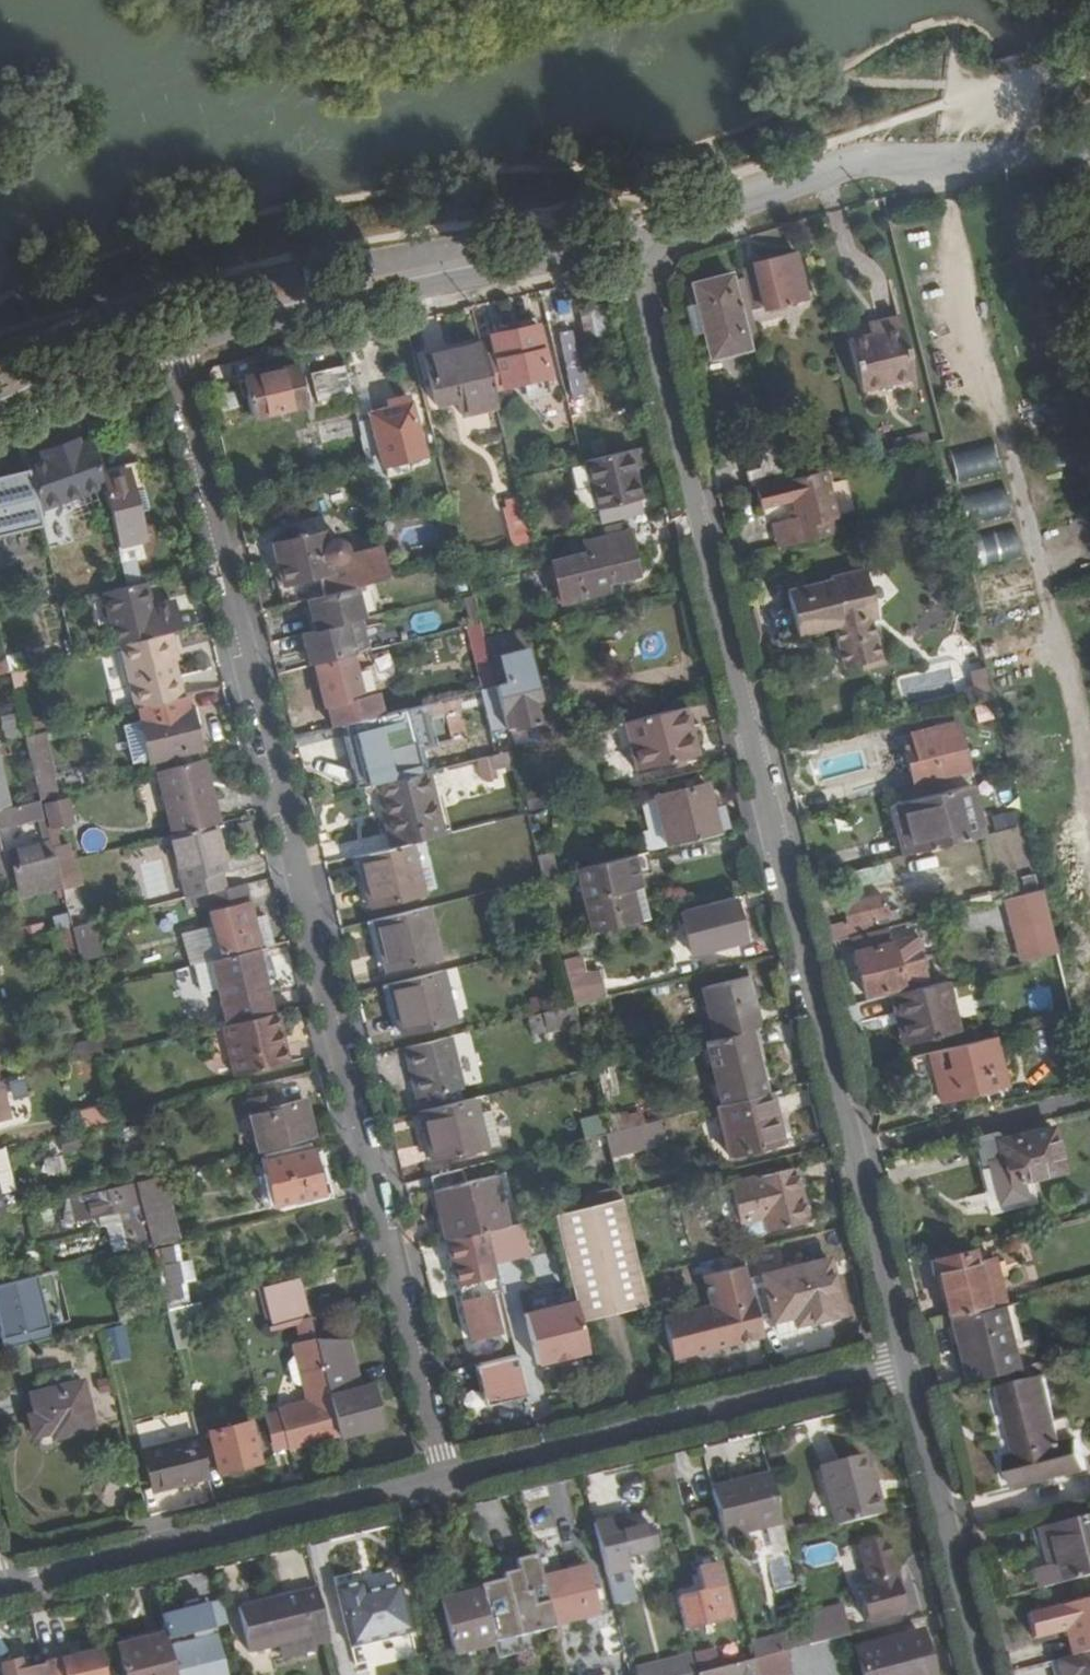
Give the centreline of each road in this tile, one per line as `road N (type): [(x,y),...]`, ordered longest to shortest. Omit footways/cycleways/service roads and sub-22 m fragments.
road 1 (residential): [(447,1474),(172,346)]
road 2 (residential): [(854,1154),(630,241)]
road 3 (residential): [(630,241),(858,163),(1089,145)]
road 4 (residential): [(903,1359),(447,1474)]
road 5 (residential): [(172,346),(630,241)]
road 6 (residential): [(447,1474),(0,1586)]
road 7 (residential): [(982,1674),(903,1359)]
road 8 (residential): [(1089,1101),(854,1154)]
road 9 (residential): [(903,1359),(854,1154)]
road 10 (residential): [(0,406),(172,346)]

